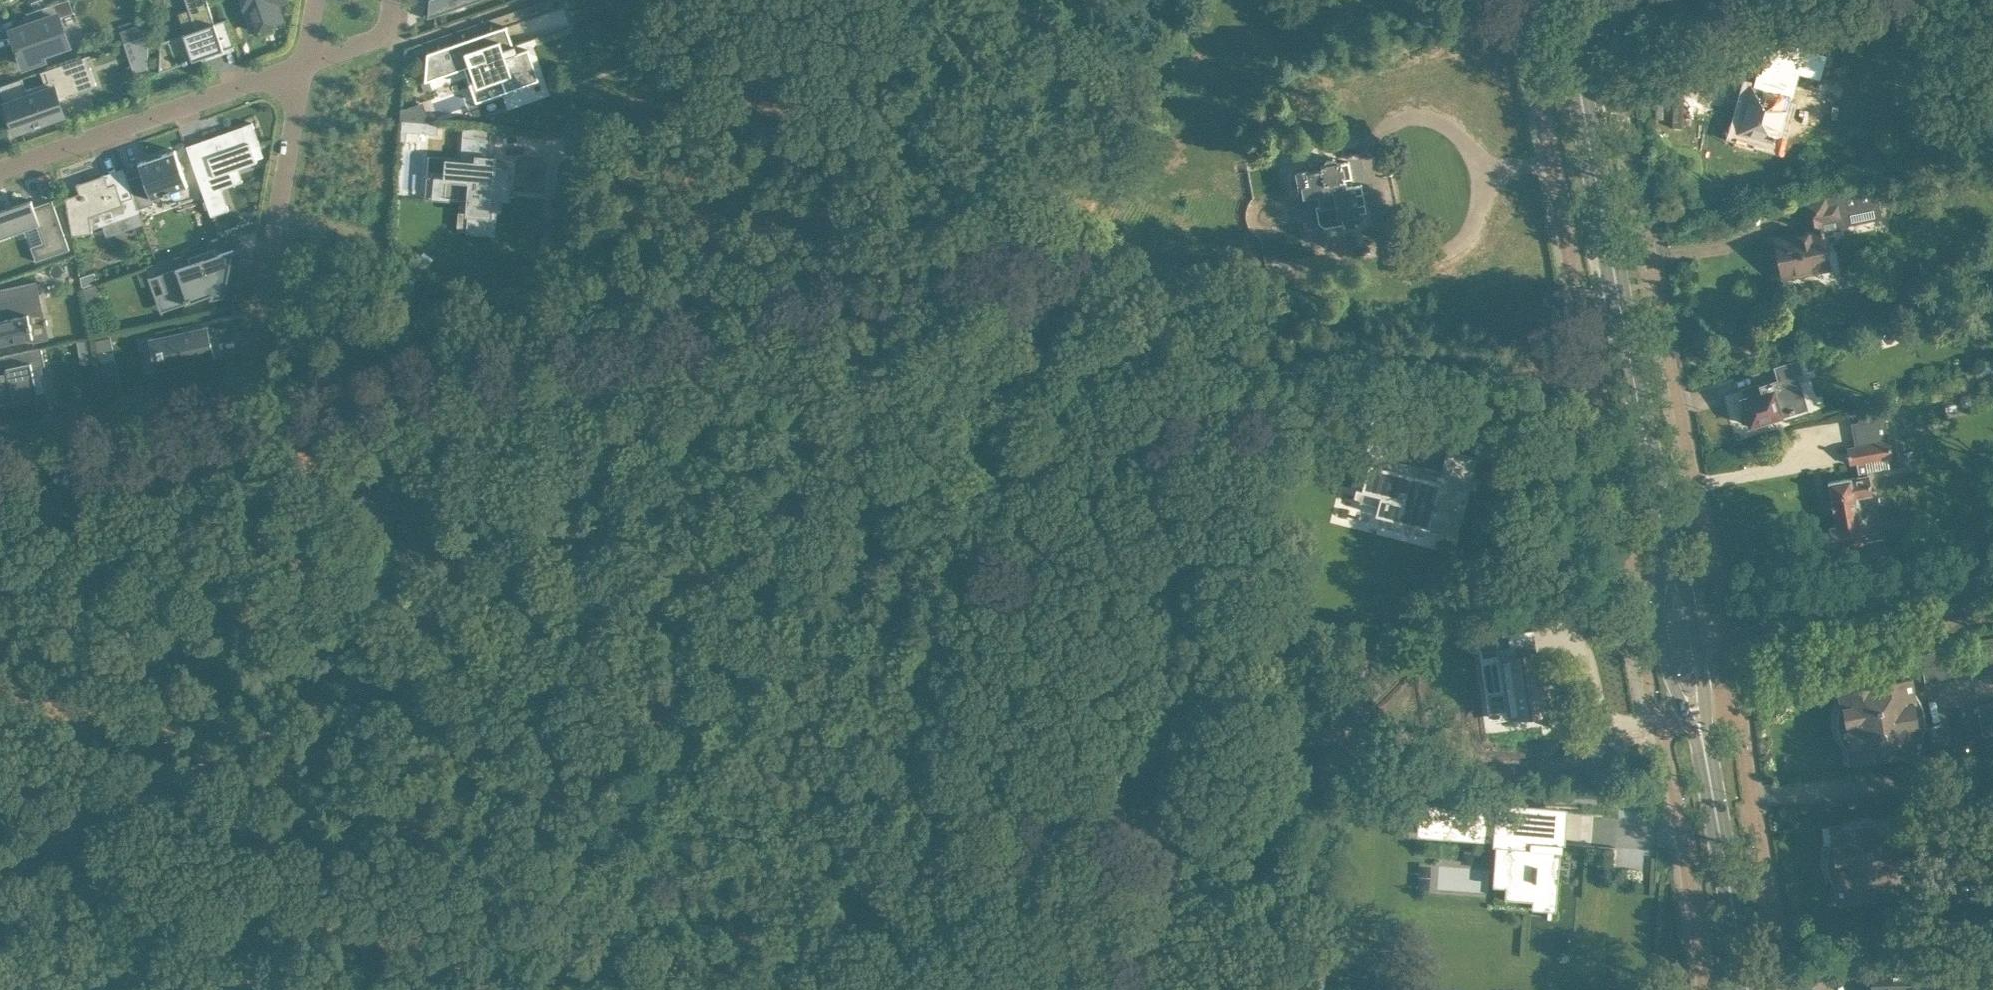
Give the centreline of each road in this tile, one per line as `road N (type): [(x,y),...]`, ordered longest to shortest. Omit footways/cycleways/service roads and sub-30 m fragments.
road 1 (track): [(493,989),(537,909),(753,620),(790,594),(892,469),(934,451),(965,415),(976,363)]
road 2 (unclassified): [(1519,0),(1630,574),(1669,567)]
road 3 (tertiary): [(1669,567),(1563,0)]
road 4 (unclassified): [(1712,559),(1601,0)]
road 5 (track): [(550,357),(0,466)]
road 6 (unclassified): [(1787,989),(1738,702),(1696,711)]
road 7 (residential): [(0,170),(304,64)]
road 8 (residential): [(1992,583),(1680,642)]
road 9 (unclassified): [(1696,711),(1659,721),(1705,989)]
road 10 (residential): [(304,64),(251,365)]
road 11 (tertiary): [(1747,989),(1696,711)]

